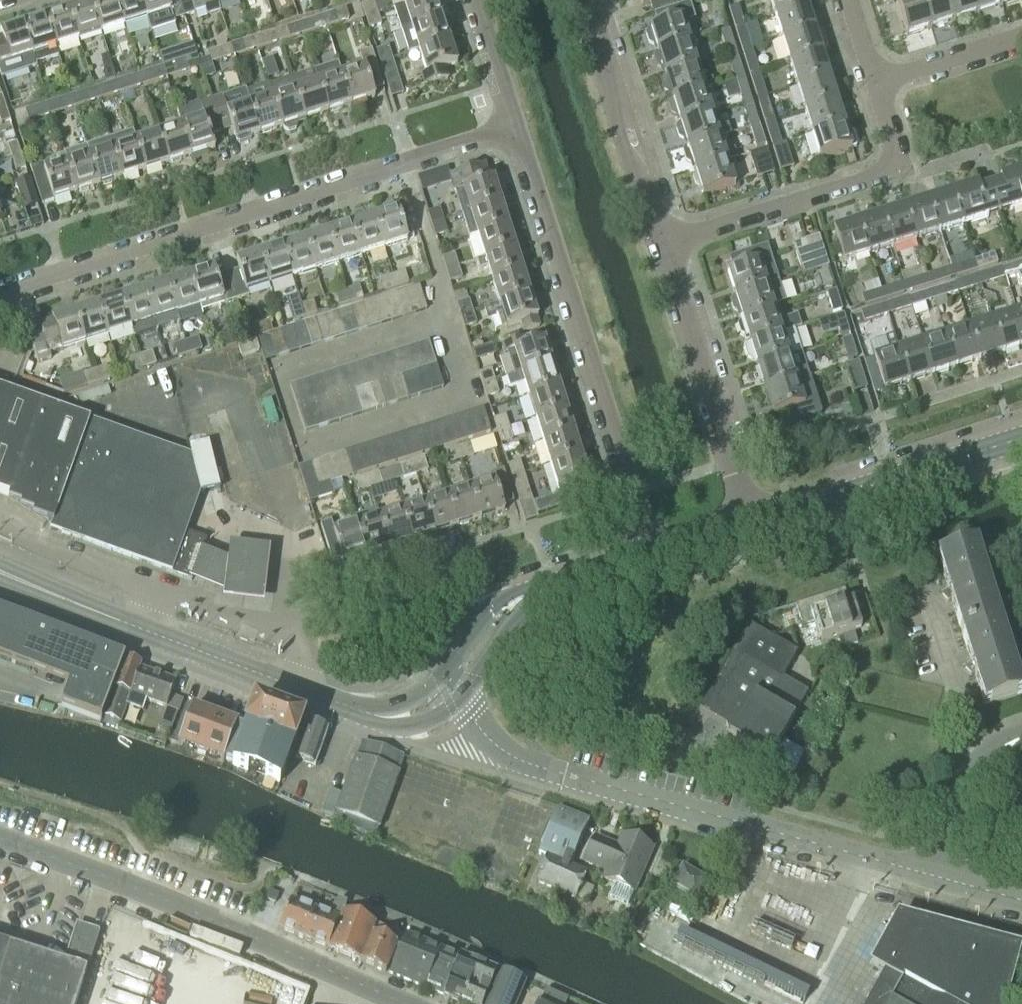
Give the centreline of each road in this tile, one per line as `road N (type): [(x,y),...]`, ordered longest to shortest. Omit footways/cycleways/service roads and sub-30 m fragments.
road 1 (residential): [(517,131),(0,297)]
road 2 (unclassified): [(930,879),(527,761),(482,733),(455,695)]
road 3 (secondary): [(0,566),(369,712),(405,715),(455,695)]
road 4 (residential): [(653,551),(517,131)]
road 5 (unclassified): [(408,1003),(0,840)]
road 6 (residential): [(666,240),(904,164),(877,80)]
road 7 (residential): [(752,518),(666,240)]
road 8 (secondary): [(752,518),(1021,436)]
road 9 (secondary): [(455,695),(507,621),(571,580),(653,551)]
road 10 (residential): [(666,240),(589,0)]
road 11 (residential): [(979,760),(923,586)]
road 12 (residential): [(877,80),(1021,34)]
road 13 (residential): [(517,131),(475,0)]
road 14 (residential): [(930,879),(957,794),(979,760)]

